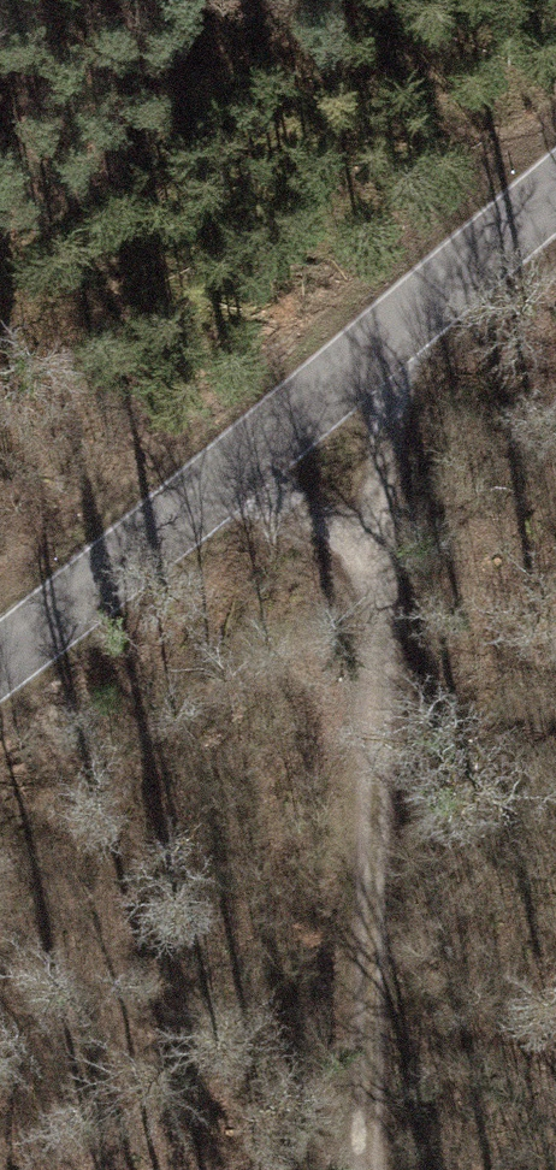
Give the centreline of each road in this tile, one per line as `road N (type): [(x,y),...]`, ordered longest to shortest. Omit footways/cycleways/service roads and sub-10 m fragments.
road 1 (track): [(368,359),(390,393),(380,1169)]
road 2 (tertiary): [(0,655),(368,359),(555,195)]

